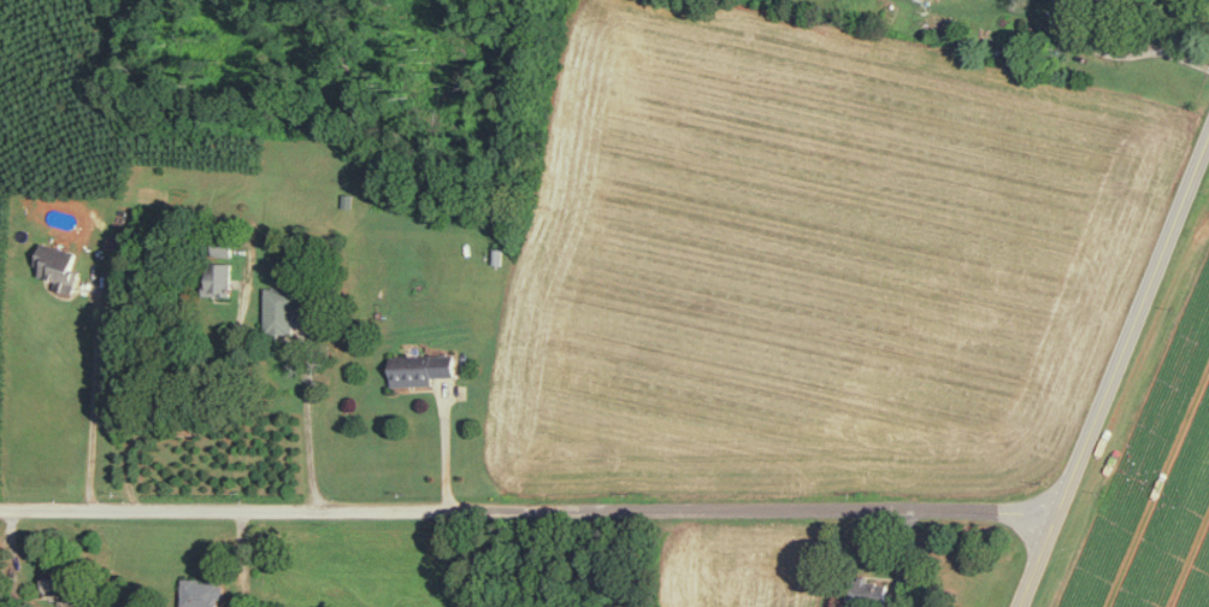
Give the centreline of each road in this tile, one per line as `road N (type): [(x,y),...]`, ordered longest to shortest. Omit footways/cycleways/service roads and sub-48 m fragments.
road 1 (residential): [(1062,509),(448,511)]
road 2 (tertiary): [(1022,606),(1208,139)]
road 3 (residential): [(448,511),(0,511)]

